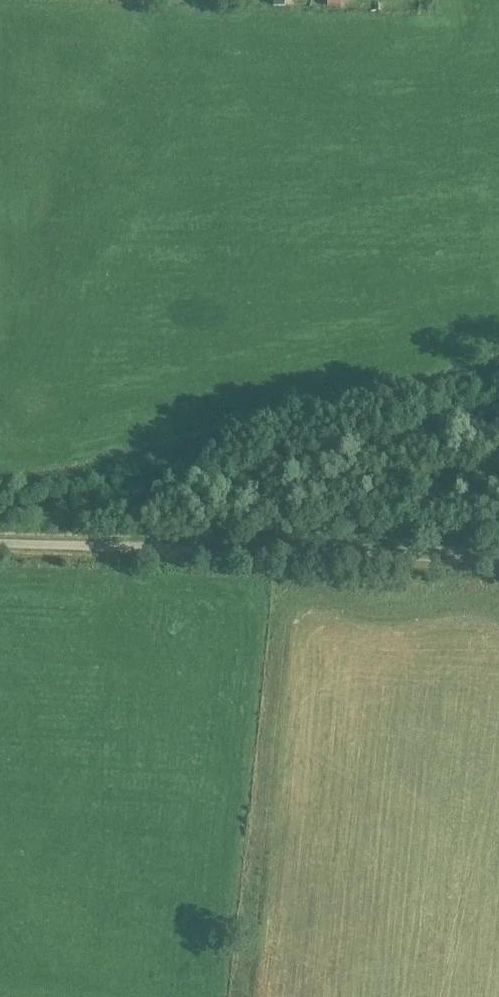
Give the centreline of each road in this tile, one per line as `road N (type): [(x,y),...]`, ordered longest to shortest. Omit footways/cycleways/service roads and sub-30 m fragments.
road 1 (track): [(498,561),(0,544)]

